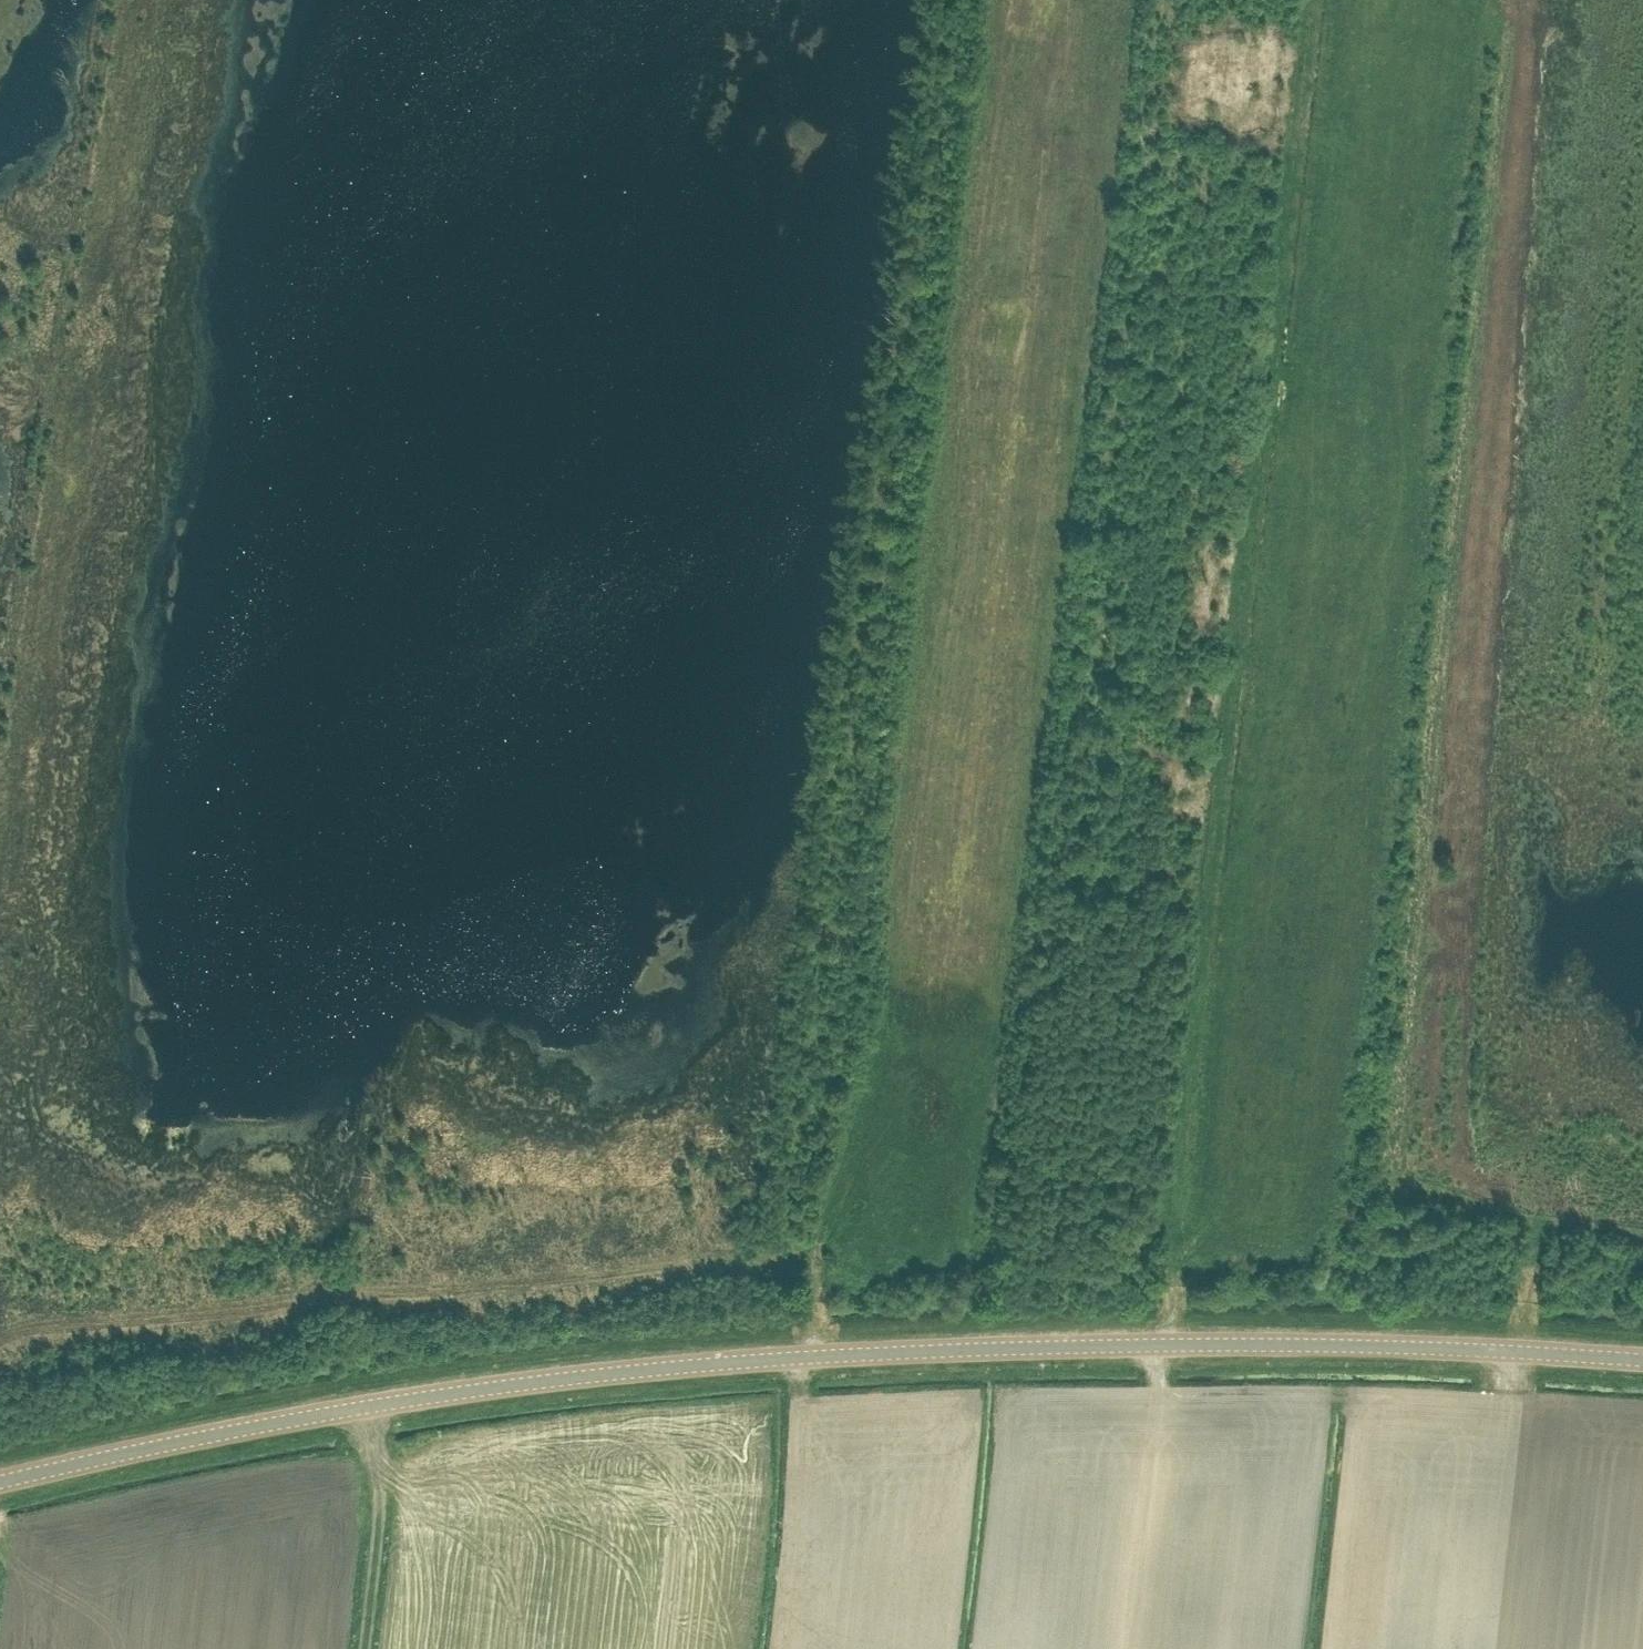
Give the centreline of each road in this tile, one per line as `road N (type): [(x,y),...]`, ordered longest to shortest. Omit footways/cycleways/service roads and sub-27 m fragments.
road 1 (unclassified): [(1642,1359),(1362,1343),(789,1356),(315,1412),(0,1481)]

